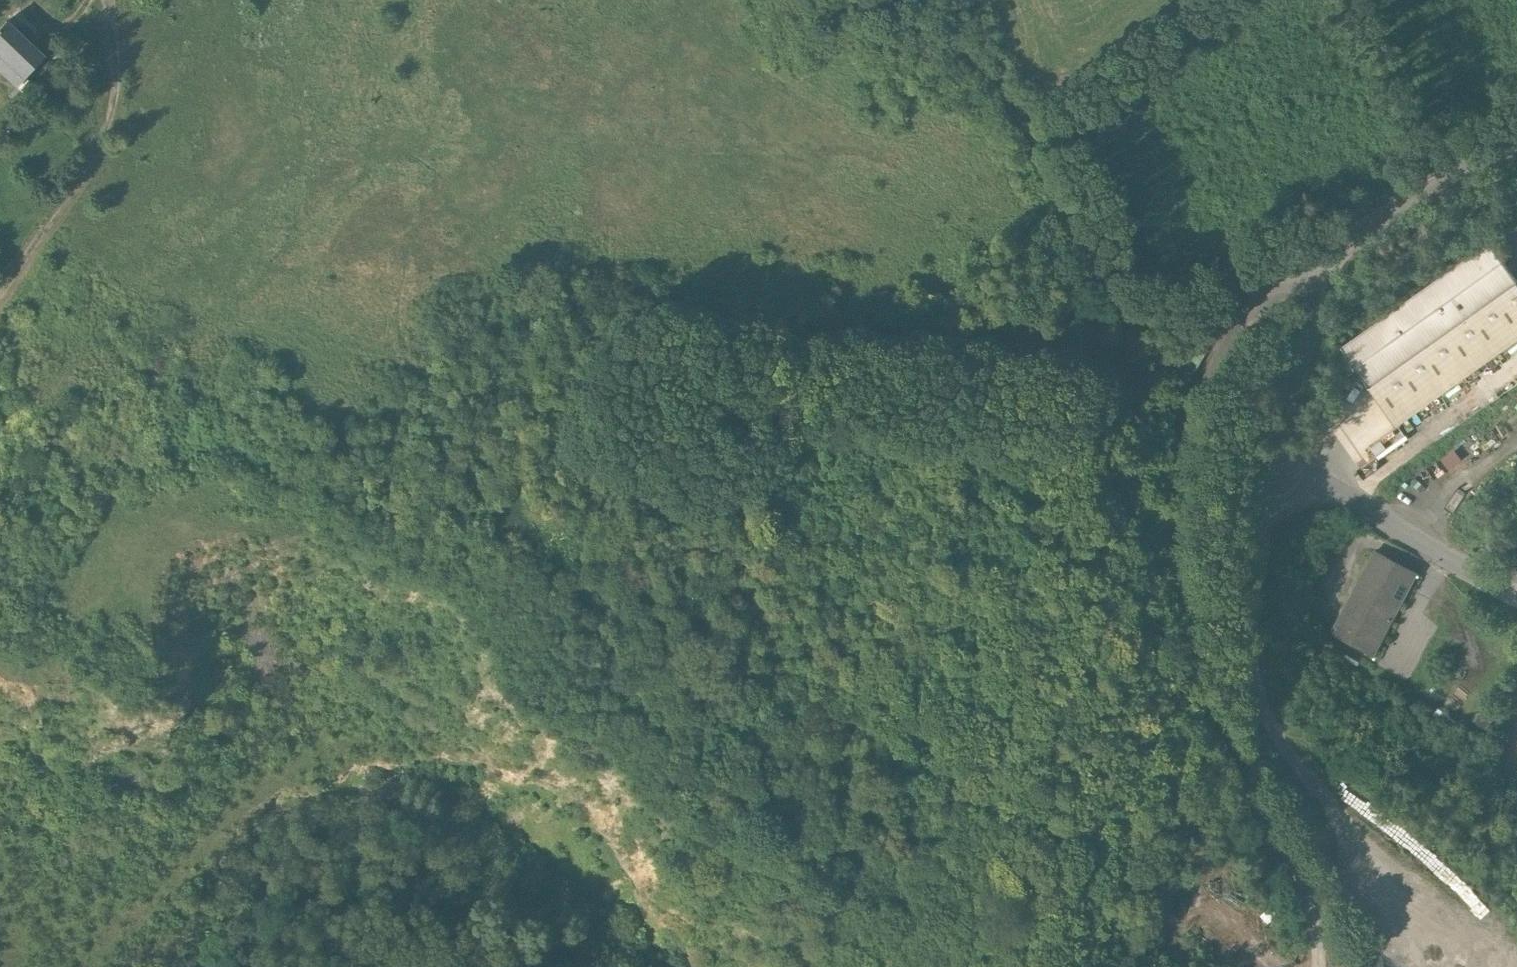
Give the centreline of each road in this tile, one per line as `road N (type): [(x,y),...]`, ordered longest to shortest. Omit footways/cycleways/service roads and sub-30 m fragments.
road 1 (track): [(110,0),(111,118),(0,300)]
road 2 (track): [(1398,529),(1516,437)]

